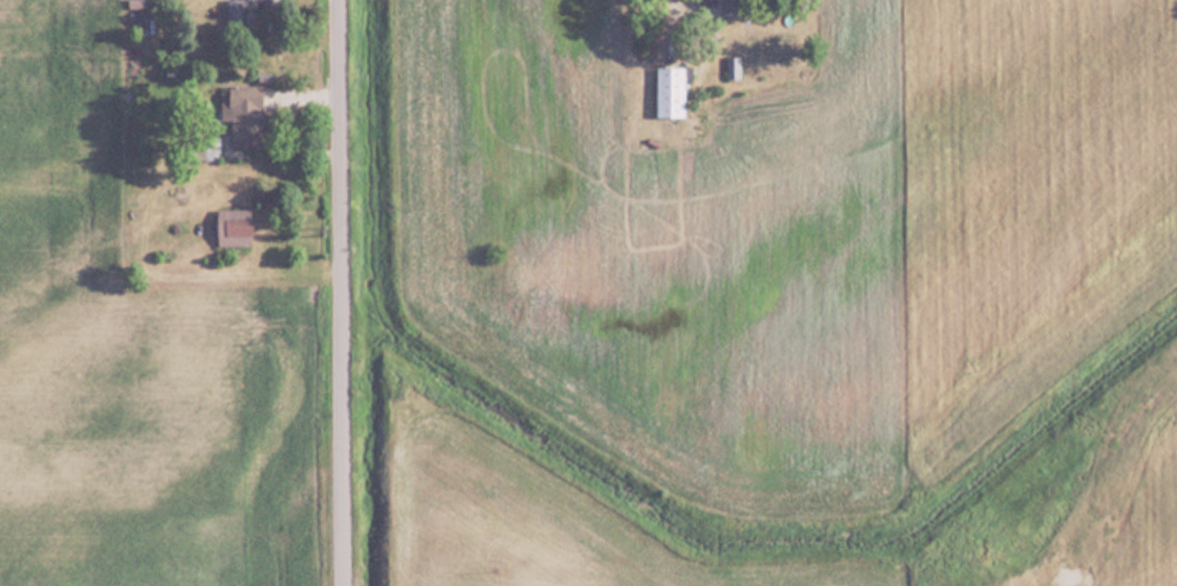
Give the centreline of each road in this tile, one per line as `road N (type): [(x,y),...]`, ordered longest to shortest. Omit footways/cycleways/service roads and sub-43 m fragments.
road 1 (residential): [(347,585),(343,0)]

